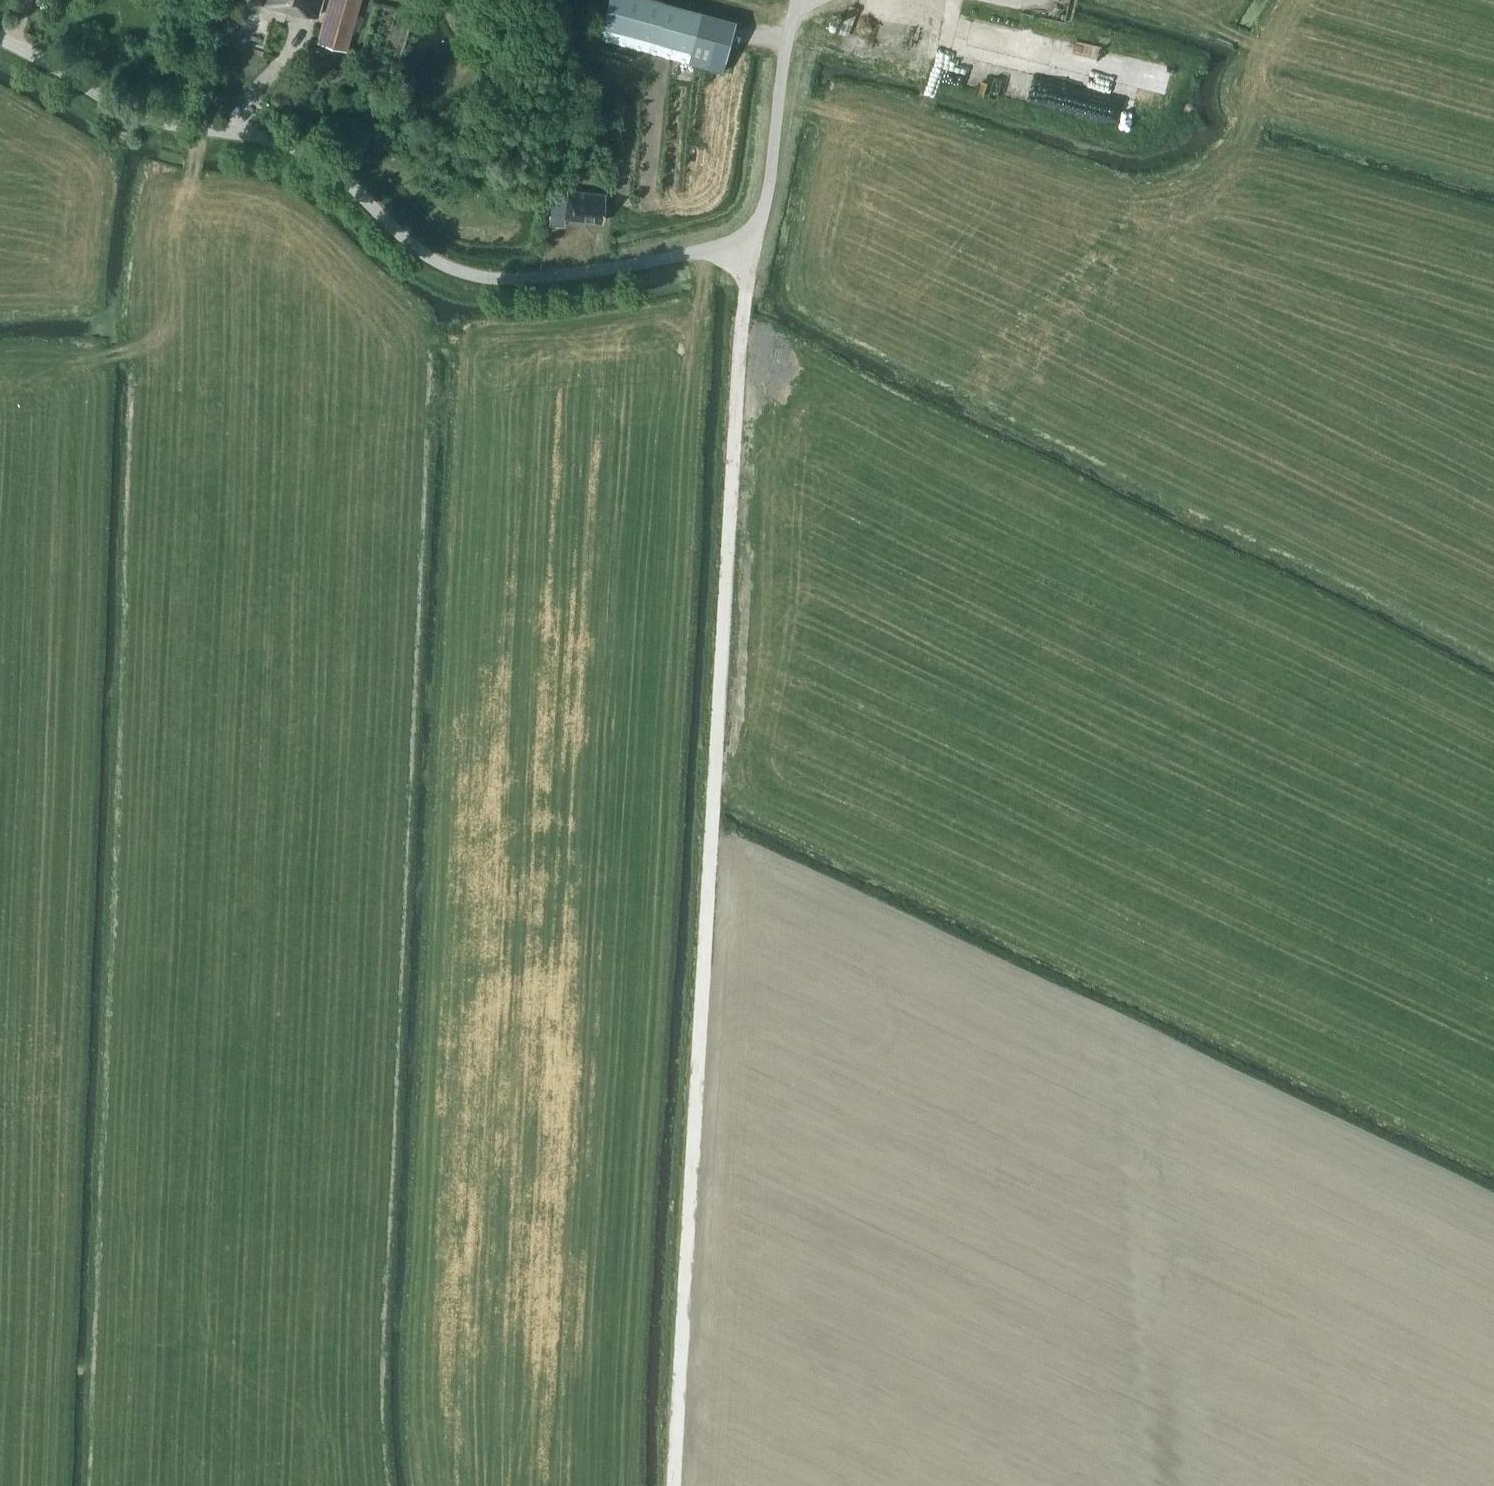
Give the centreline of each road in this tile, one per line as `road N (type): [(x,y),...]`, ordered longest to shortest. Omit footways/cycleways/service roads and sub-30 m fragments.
road 1 (unclassified): [(791,26),(764,213),(746,243),(696,260),(484,284),(416,254),(368,205),(258,143),(140,121),(0,41)]

